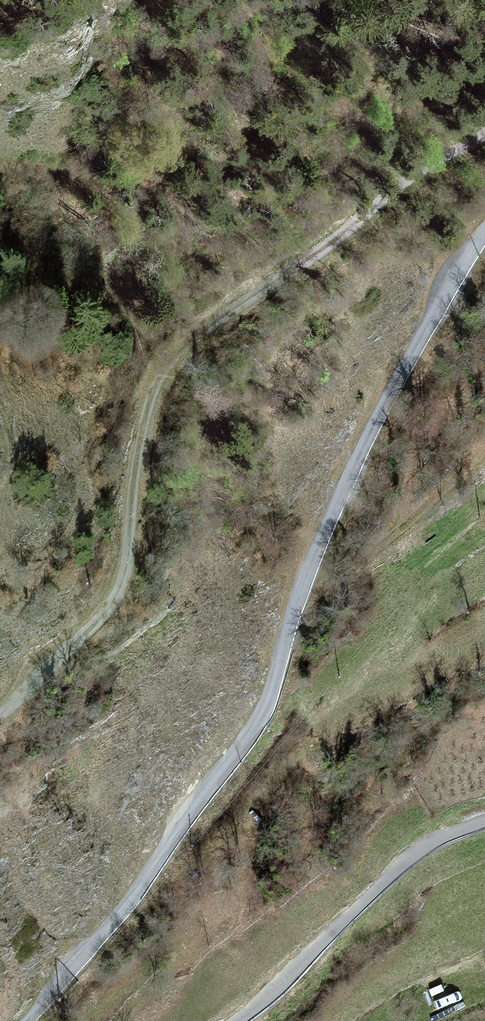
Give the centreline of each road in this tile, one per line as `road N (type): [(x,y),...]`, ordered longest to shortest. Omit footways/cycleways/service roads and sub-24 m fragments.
road 1 (unclassified): [(28,1020),(116,919),(260,719),(340,496),(484,233)]
road 2 (track): [(0,721),(95,627),(124,581),(148,408),(168,361),(347,235),(389,195),(484,140)]
road 3 (unclassified): [(484,821),(408,859),(238,1020)]

